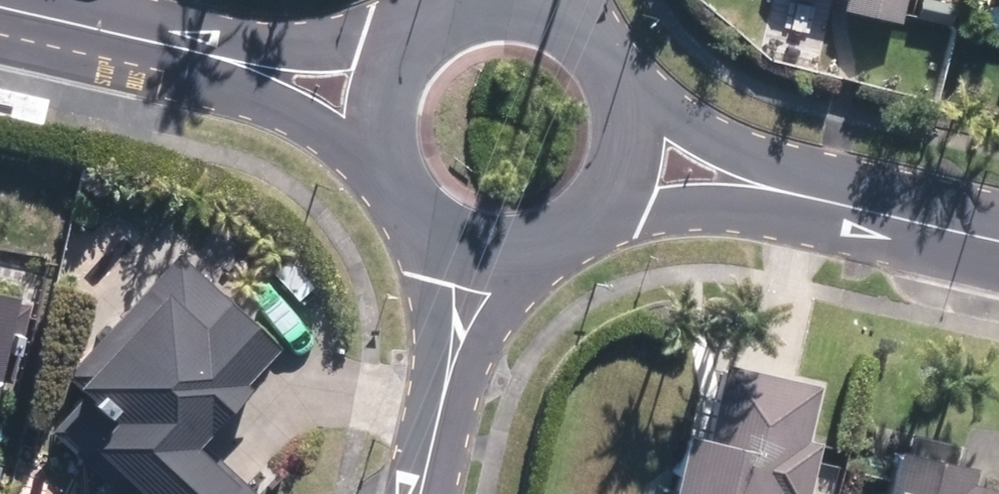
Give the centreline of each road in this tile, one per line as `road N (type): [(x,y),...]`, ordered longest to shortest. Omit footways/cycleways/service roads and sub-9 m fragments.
road 1 (residential): [(417,493),(483,243)]
road 2 (residential): [(998,241),(769,189)]
road 3 (residential): [(217,60),(0,12)]
road 4 (residential): [(217,60),(402,65)]
road 5 (residential): [(383,137),(217,60)]
road 6 (residential): [(611,102),(769,189)]
road 7 (residential): [(769,189),(598,188)]
road 8 (residential): [(483,243),(451,234),(411,205),(383,137)]
road 9 (residential): [(402,65),(456,22),(525,17)]
road 10 (residential): [(598,188),(549,233),(483,243)]
road 11 (residential): [(525,17),(564,34),(594,63),(611,102)]

